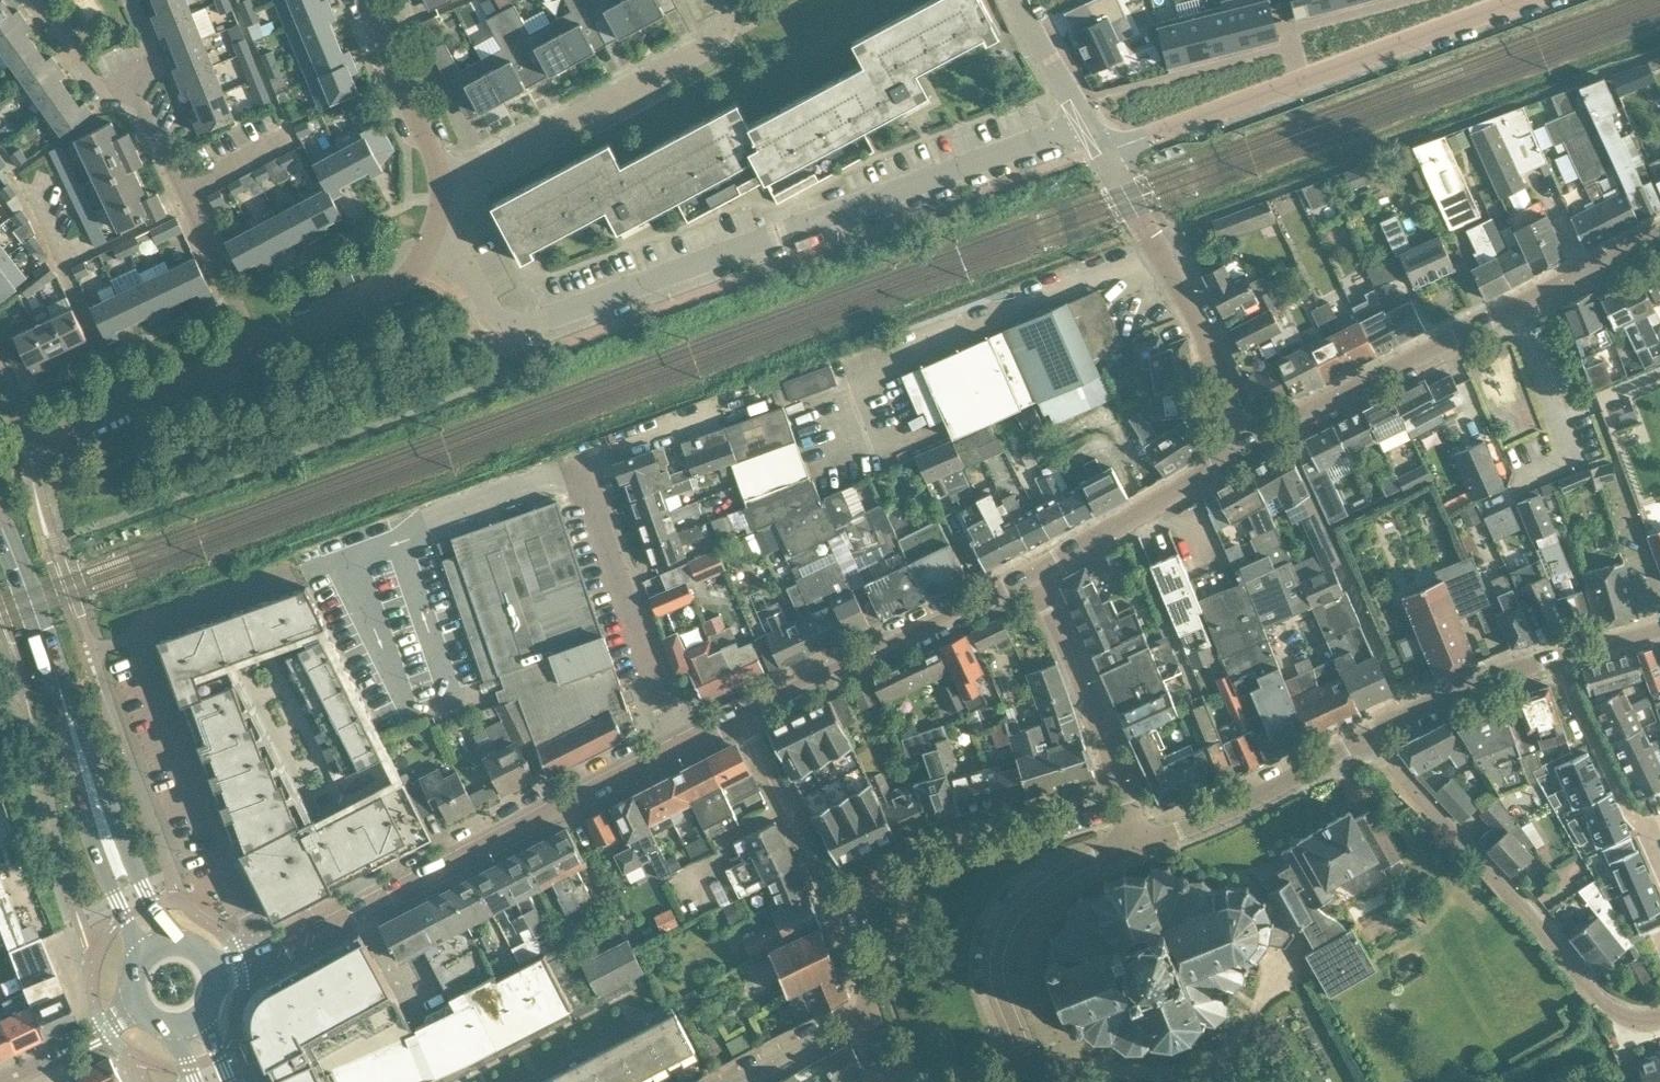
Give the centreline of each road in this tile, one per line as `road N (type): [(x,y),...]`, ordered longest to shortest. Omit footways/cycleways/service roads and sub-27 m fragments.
road 1 (residential): [(431,243),(468,271),(485,305),(507,320),(532,321),(1084,121)]
road 2 (residential): [(261,950),(200,821),(131,625),(336,557)]
road 3 (residential): [(1659,232),(1237,445)]
road 4 (residential): [(678,744),(261,950)]
road 5 (residential): [(1103,152),(1518,0)]
road 6 (residential): [(1362,737),(1599,996),(1634,1017),(1659,1018)]
road 7 (residential): [(440,188),(726,37),(721,0)]
road 8 (secondary): [(39,623),(90,831),(139,961)]
road 9 (secondary): [(167,942),(70,681),(39,623)]
road 10 (residential): [(740,714),(816,855),(873,1012)]
road 11 (unclassified): [(1035,573),(740,714)]
road 12 (residential): [(1237,445),(1201,323),(1103,152)]
road 13 (residential): [(1039,1076),(999,985),(1003,939),(1046,888),(1080,864),(1139,842)]
road 14 (residential): [(678,744),(579,466)]
road 15 (residential): [(252,352),(54,429),(24,425),(0,397)]
road 16 (residential): [(1139,842),(1245,802),(1362,737)]
road 17 (residential): [(1237,445),(1035,573)]
road 18 (residential): [(1562,655),(1574,697),(1659,862)]
road 19 (residential): [(1118,779),(902,848)]
road 20 (residential): [(1118,779),(1035,573)]
road 21 (residential): [(1362,737),(1462,689),(1562,655)]
road 22 (residential): [(431,243),(405,283),(252,352)]
road 23 (residential): [(440,188),(370,0)]
road 24 (residential): [(252,352),(182,193)]
road 25 (tertiary): [(138,1003),(0,1079)]
road 26 (residential): [(31,0),(92,83),(139,99)]
road 27 (residential): [(739,1081),(873,1012)]
road 28 (residential): [(1084,121),(1019,0)]
road 29 (residential): [(182,193),(290,135)]

